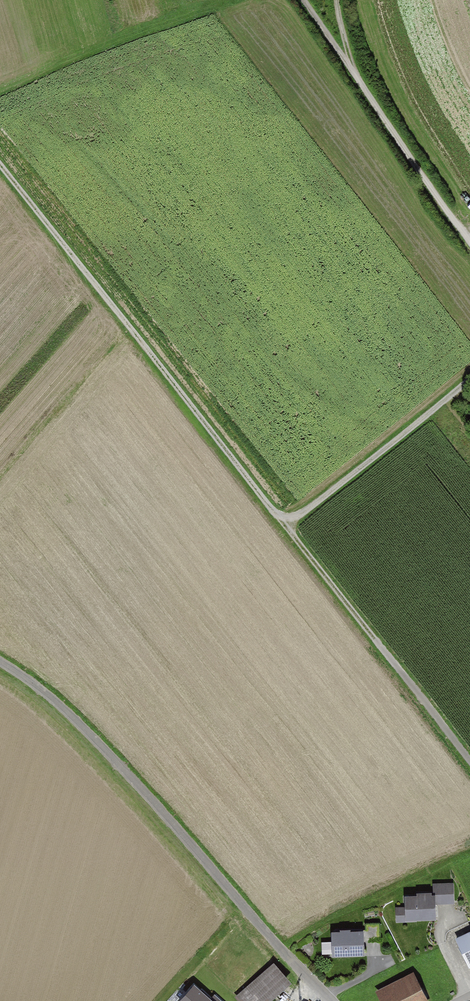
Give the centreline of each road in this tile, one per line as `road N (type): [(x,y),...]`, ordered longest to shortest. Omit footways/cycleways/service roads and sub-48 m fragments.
road 1 (track): [(469,382),(285,525),(0,165)]
road 2 (unclassified): [(0,662),(90,734),(328,1000)]
road 3 (residential): [(469,759),(285,525)]
road 4 (track): [(303,0),(469,239)]

